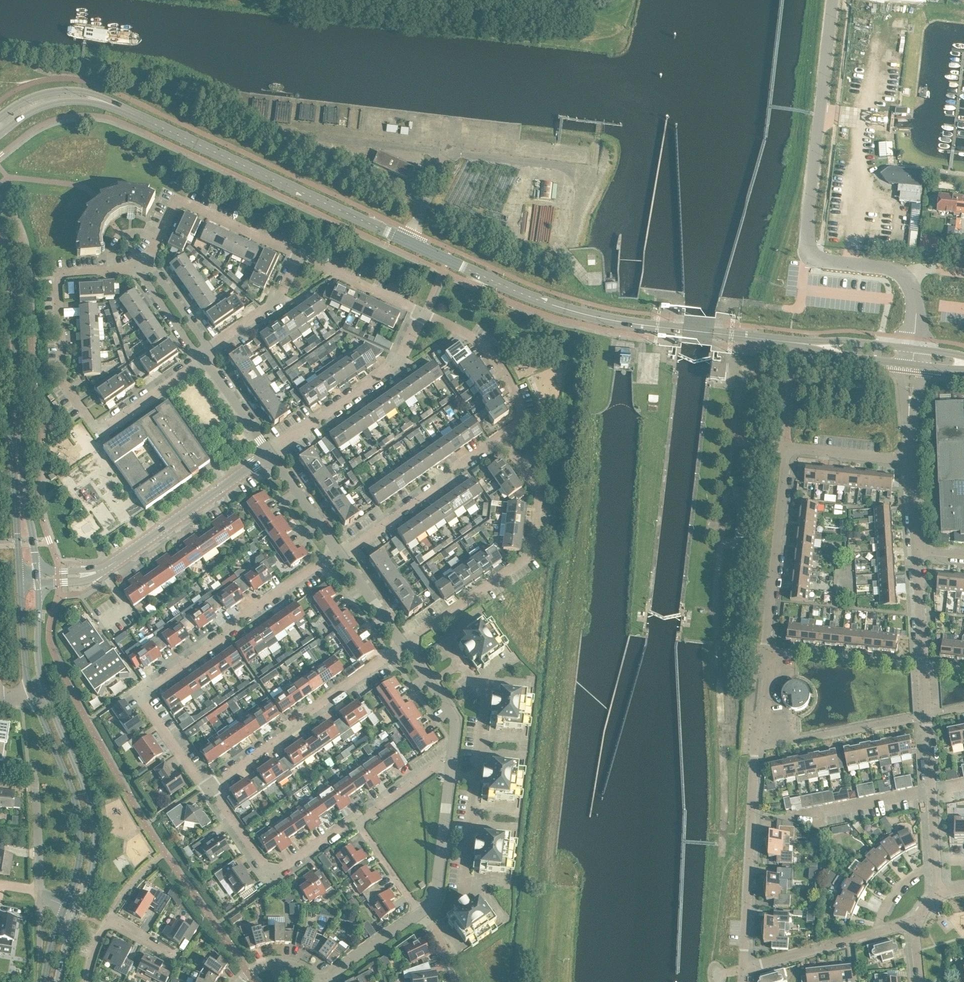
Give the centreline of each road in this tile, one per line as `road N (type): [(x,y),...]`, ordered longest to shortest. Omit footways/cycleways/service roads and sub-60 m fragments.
road 1 (residential): [(744,968),(755,728),(767,717),(771,671),(763,662),(788,448),(911,459)]
road 2 (tertiary): [(713,333),(536,298),(146,120)]
road 3 (residential): [(204,356),(108,426),(91,420),(69,392),(57,277),(142,265)]
road 4 (residential): [(211,788),(140,696),(223,637),(237,617),(339,552)]
road 5 (residential): [(905,278),(810,255),(835,0)]
road 6 (tertiary): [(37,572),(23,494),(8,248),(0,230)]
road 7 (residential): [(936,862),(917,550)]
road 8 (tertiary): [(0,268),(20,578)]
road 9 (residential): [(404,643),(534,546),(539,492),(500,434)]
road 10 (residential): [(211,788),(404,643)]
road 11 (tertiary): [(78,912),(93,856),(89,797),(45,690)]
road 12 (tertiary): [(33,694),(80,825),(66,906)]
road 13 (residential): [(269,453),(391,367),(424,313)]
road 14 (residential): [(356,820),(271,875),(211,788)]
road 15 (residential): [(299,256),(184,202),(173,207),(142,265)]
road 16 (residential): [(339,552),(437,488),(500,434)]
road 17 (residential): [(108,567),(269,453)]
road 18 (residential): [(500,434),(520,418),(512,384),(479,341),(424,313)]
road 19 (tertiary): [(146,120),(90,93),(64,90),(34,96),(0,117)]
road 20 (tertiary): [(0,134),(38,108),(66,101),(146,120)]
road 21 (residential): [(204,356),(282,292),(299,256)]
road 22 (residential): [(744,968),(878,931)]
road 23 (residential): [(424,313),(299,256)]
road 24 (unclassified): [(40,893),(34,766)]
road 25 (residential): [(476,777),(486,691),(463,662)]
road 26 (residential): [(339,552),(269,453)]

